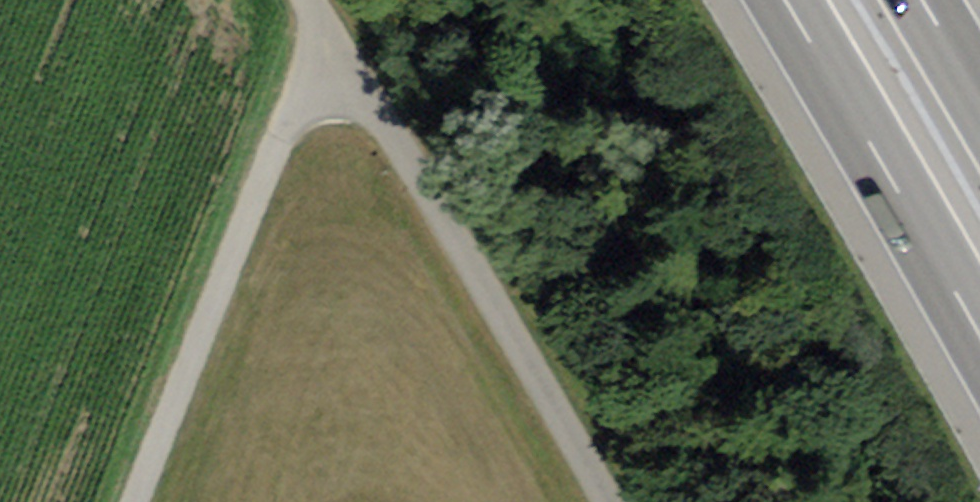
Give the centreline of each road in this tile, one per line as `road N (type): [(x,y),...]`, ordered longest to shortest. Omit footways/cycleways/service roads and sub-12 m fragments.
road 1 (unclassified): [(133,501),(316,53),(306,0)]
road 2 (track): [(598,501),(386,125),(316,53)]
road 3 (motorway): [(785,0),(979,334)]

